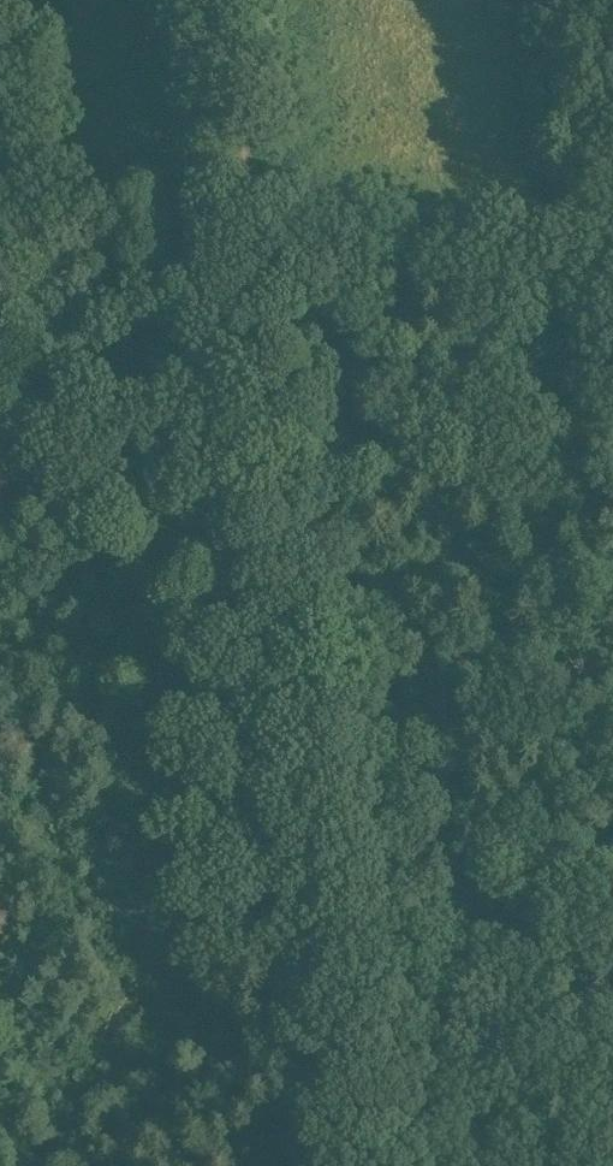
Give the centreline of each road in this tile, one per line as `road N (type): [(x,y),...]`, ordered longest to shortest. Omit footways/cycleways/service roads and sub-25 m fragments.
road 1 (track): [(358,1165),(250,200)]
road 2 (track): [(612,389),(287,571),(0,688)]
road 3 (track): [(250,200),(612,232)]
road 4 (track): [(0,181),(250,200)]
road 5 (track): [(250,200),(236,0)]

